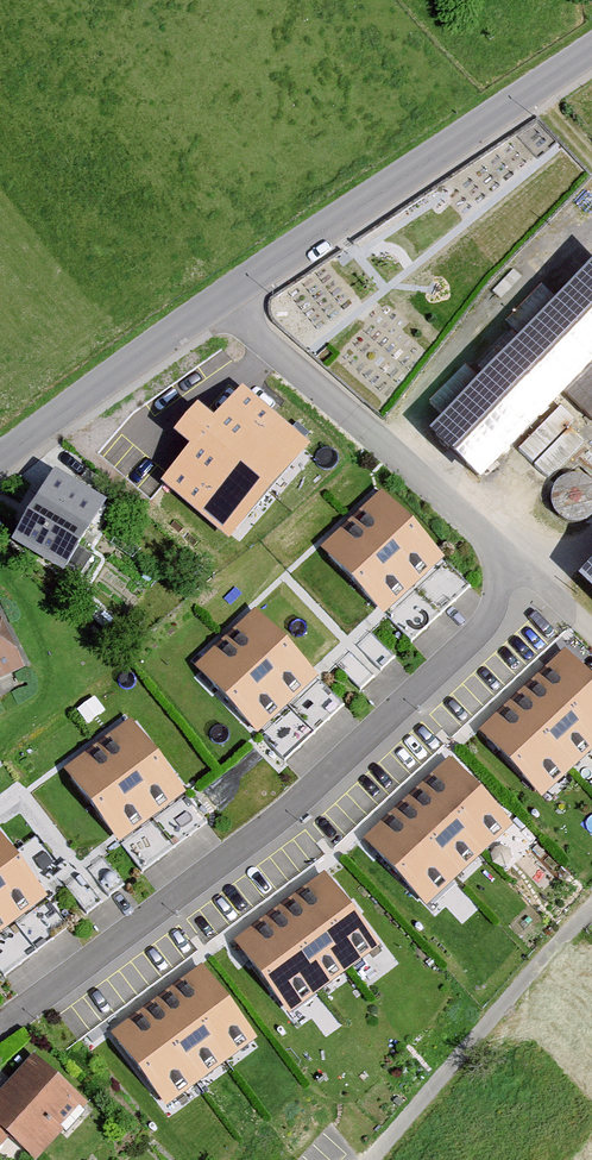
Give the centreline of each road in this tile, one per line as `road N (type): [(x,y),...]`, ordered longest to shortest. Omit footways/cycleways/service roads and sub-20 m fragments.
road 1 (unclassified): [(222,299),(591,632)]
road 2 (residential): [(591,51),(222,299)]
road 3 (unclassified): [(591,908),(370,1159)]
road 4 (residential): [(222,299),(0,461)]

